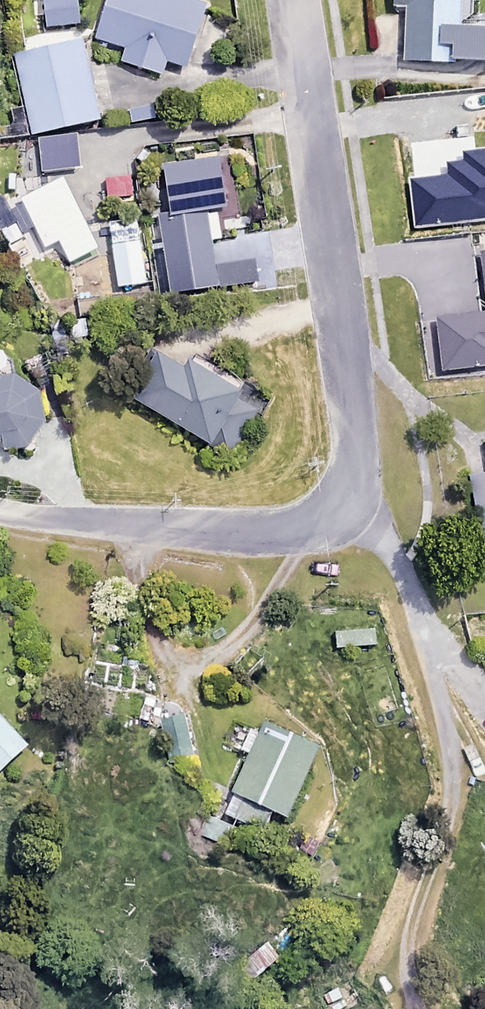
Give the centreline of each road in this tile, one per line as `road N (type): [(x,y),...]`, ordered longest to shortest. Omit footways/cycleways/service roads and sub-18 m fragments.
road 1 (residential): [(348,502),(355,423),(294,0)]
road 2 (residential): [(0,510),(82,524),(283,532),(321,523),(348,502)]

